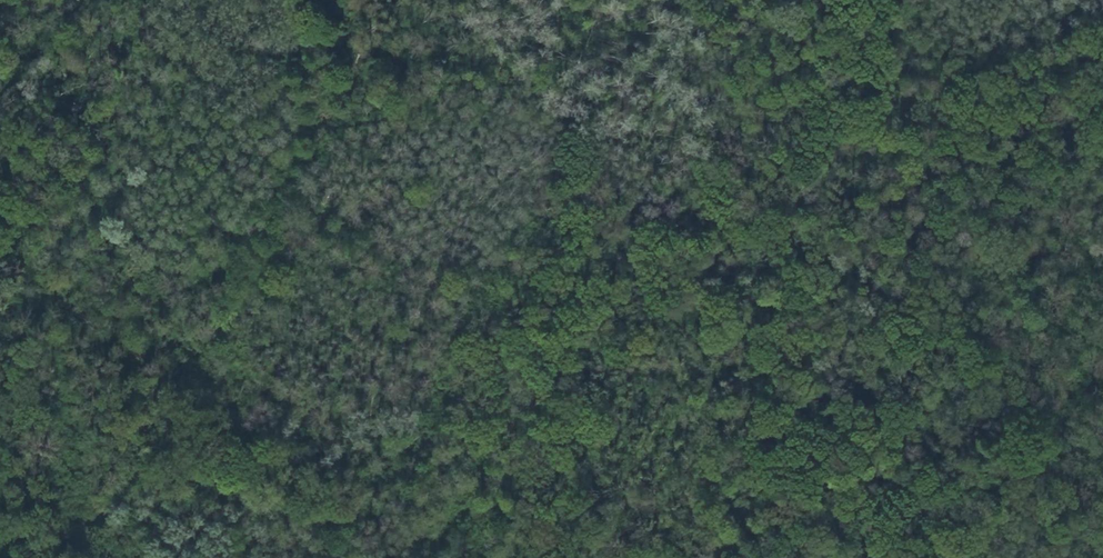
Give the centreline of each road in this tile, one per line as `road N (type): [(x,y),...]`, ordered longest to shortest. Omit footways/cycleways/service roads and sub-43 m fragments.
road 1 (track): [(375,0),(329,91),(258,273),(223,331),(215,406),(194,445),(92,514)]

